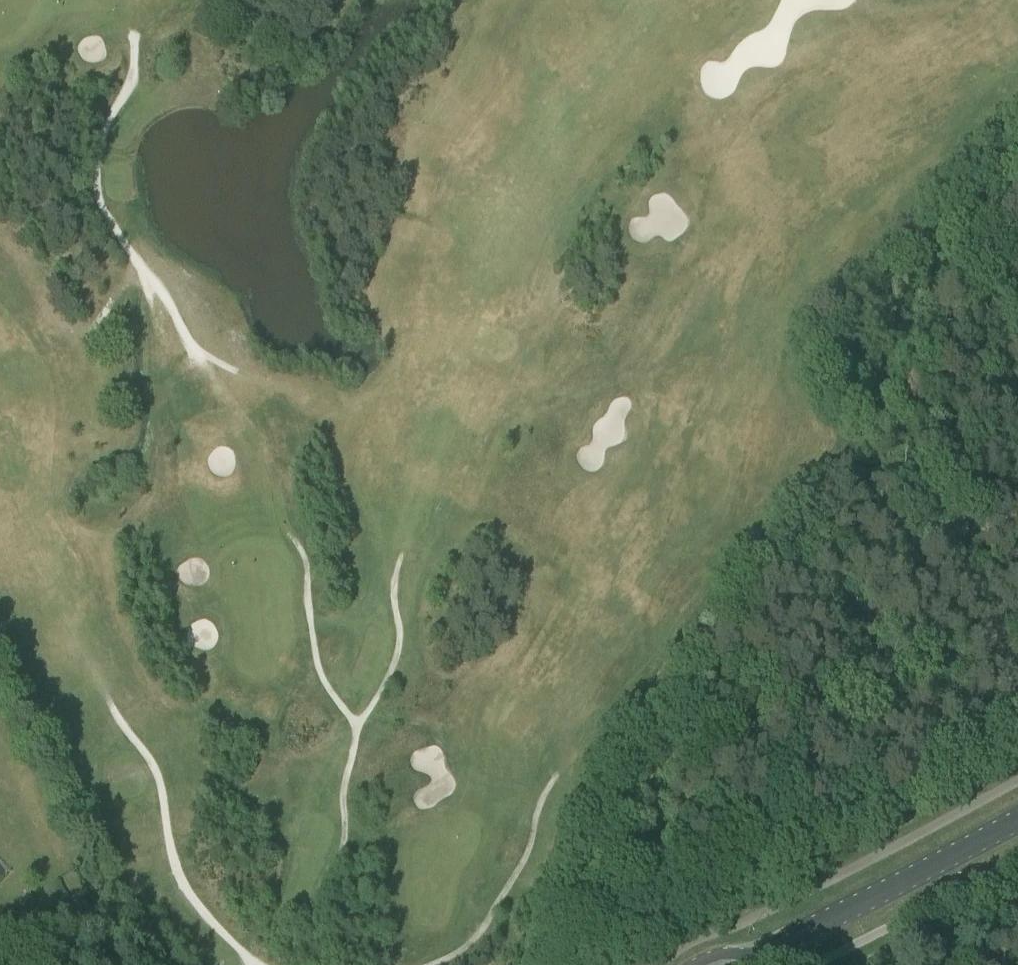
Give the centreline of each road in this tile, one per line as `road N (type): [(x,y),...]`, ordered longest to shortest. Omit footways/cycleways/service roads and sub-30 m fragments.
road 1 (tertiary): [(763,952),(1017,821)]

